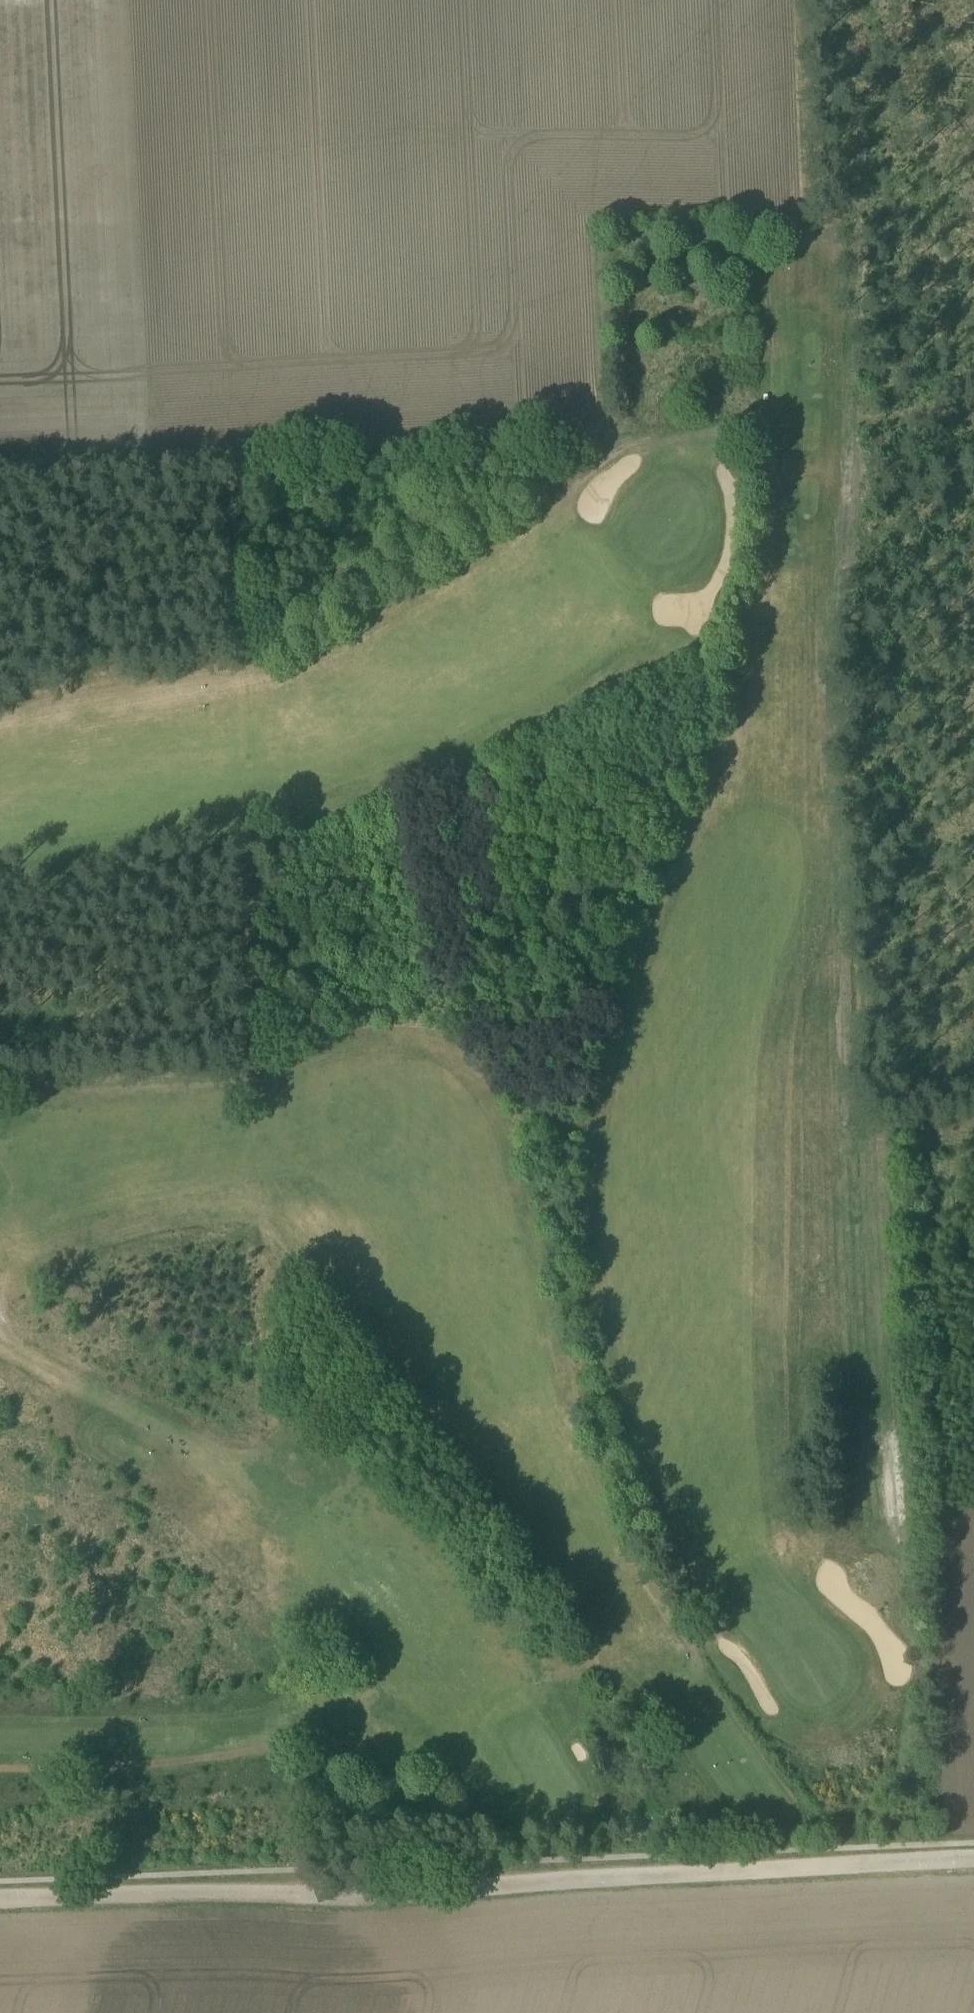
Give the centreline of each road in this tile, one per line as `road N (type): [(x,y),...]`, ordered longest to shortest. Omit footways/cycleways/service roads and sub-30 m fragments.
road 1 (track): [(0,1900),(379,1891),(973,1860)]

